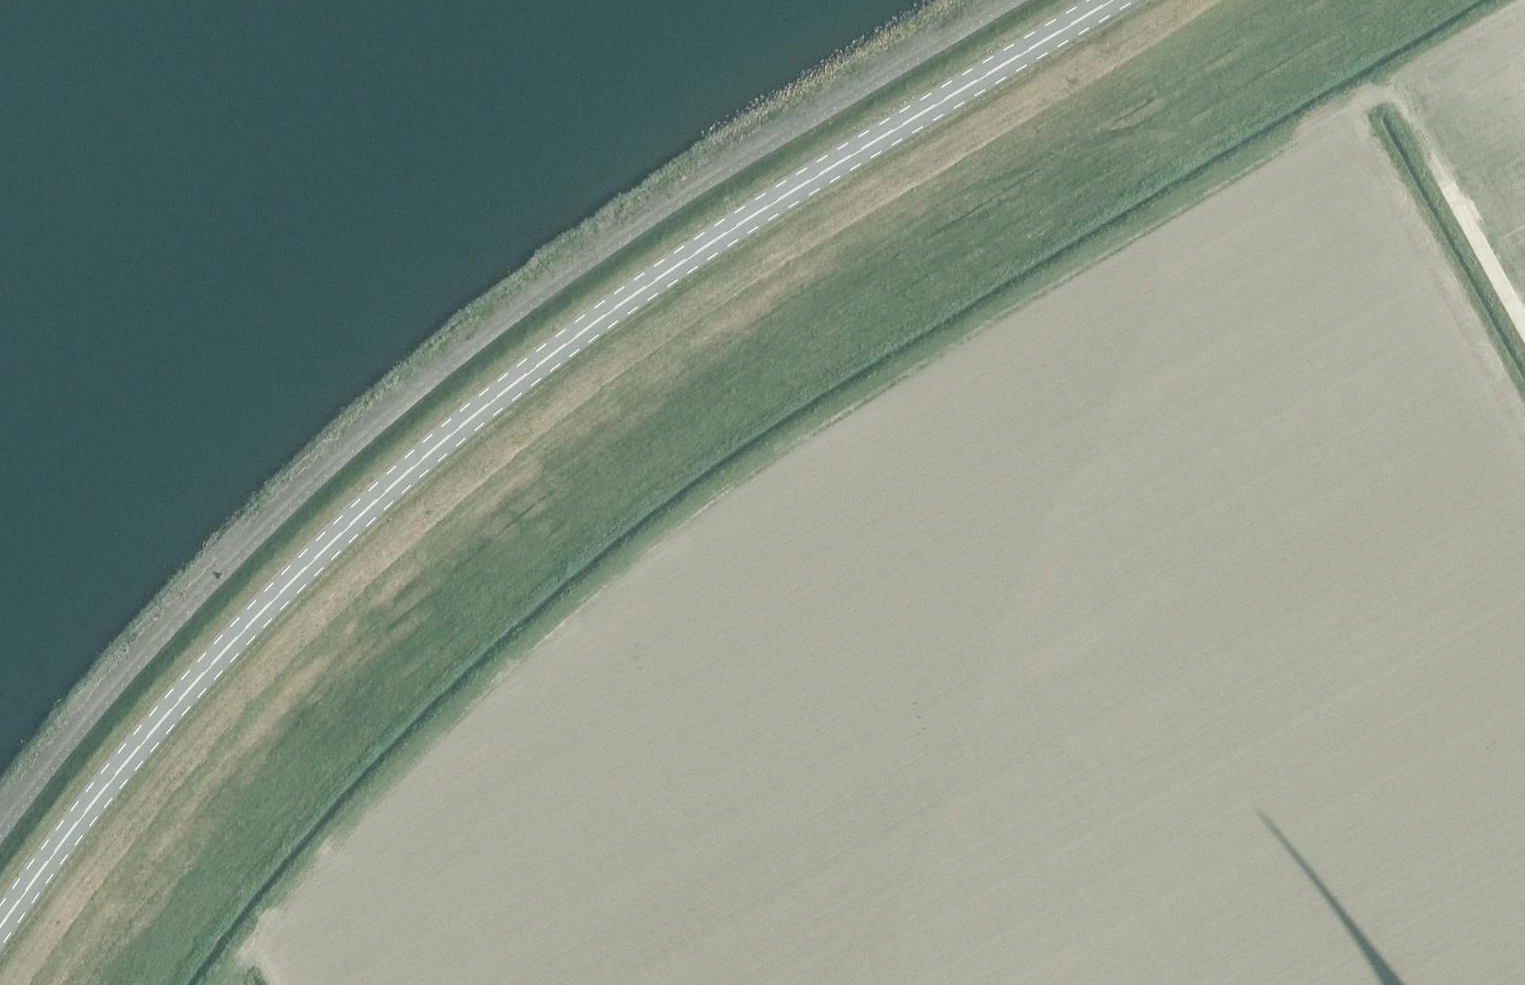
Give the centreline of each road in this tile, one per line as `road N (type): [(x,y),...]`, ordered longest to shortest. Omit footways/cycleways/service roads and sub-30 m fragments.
road 1 (secondary): [(0,918),(219,649),(462,418),(690,251),(1105,0)]

